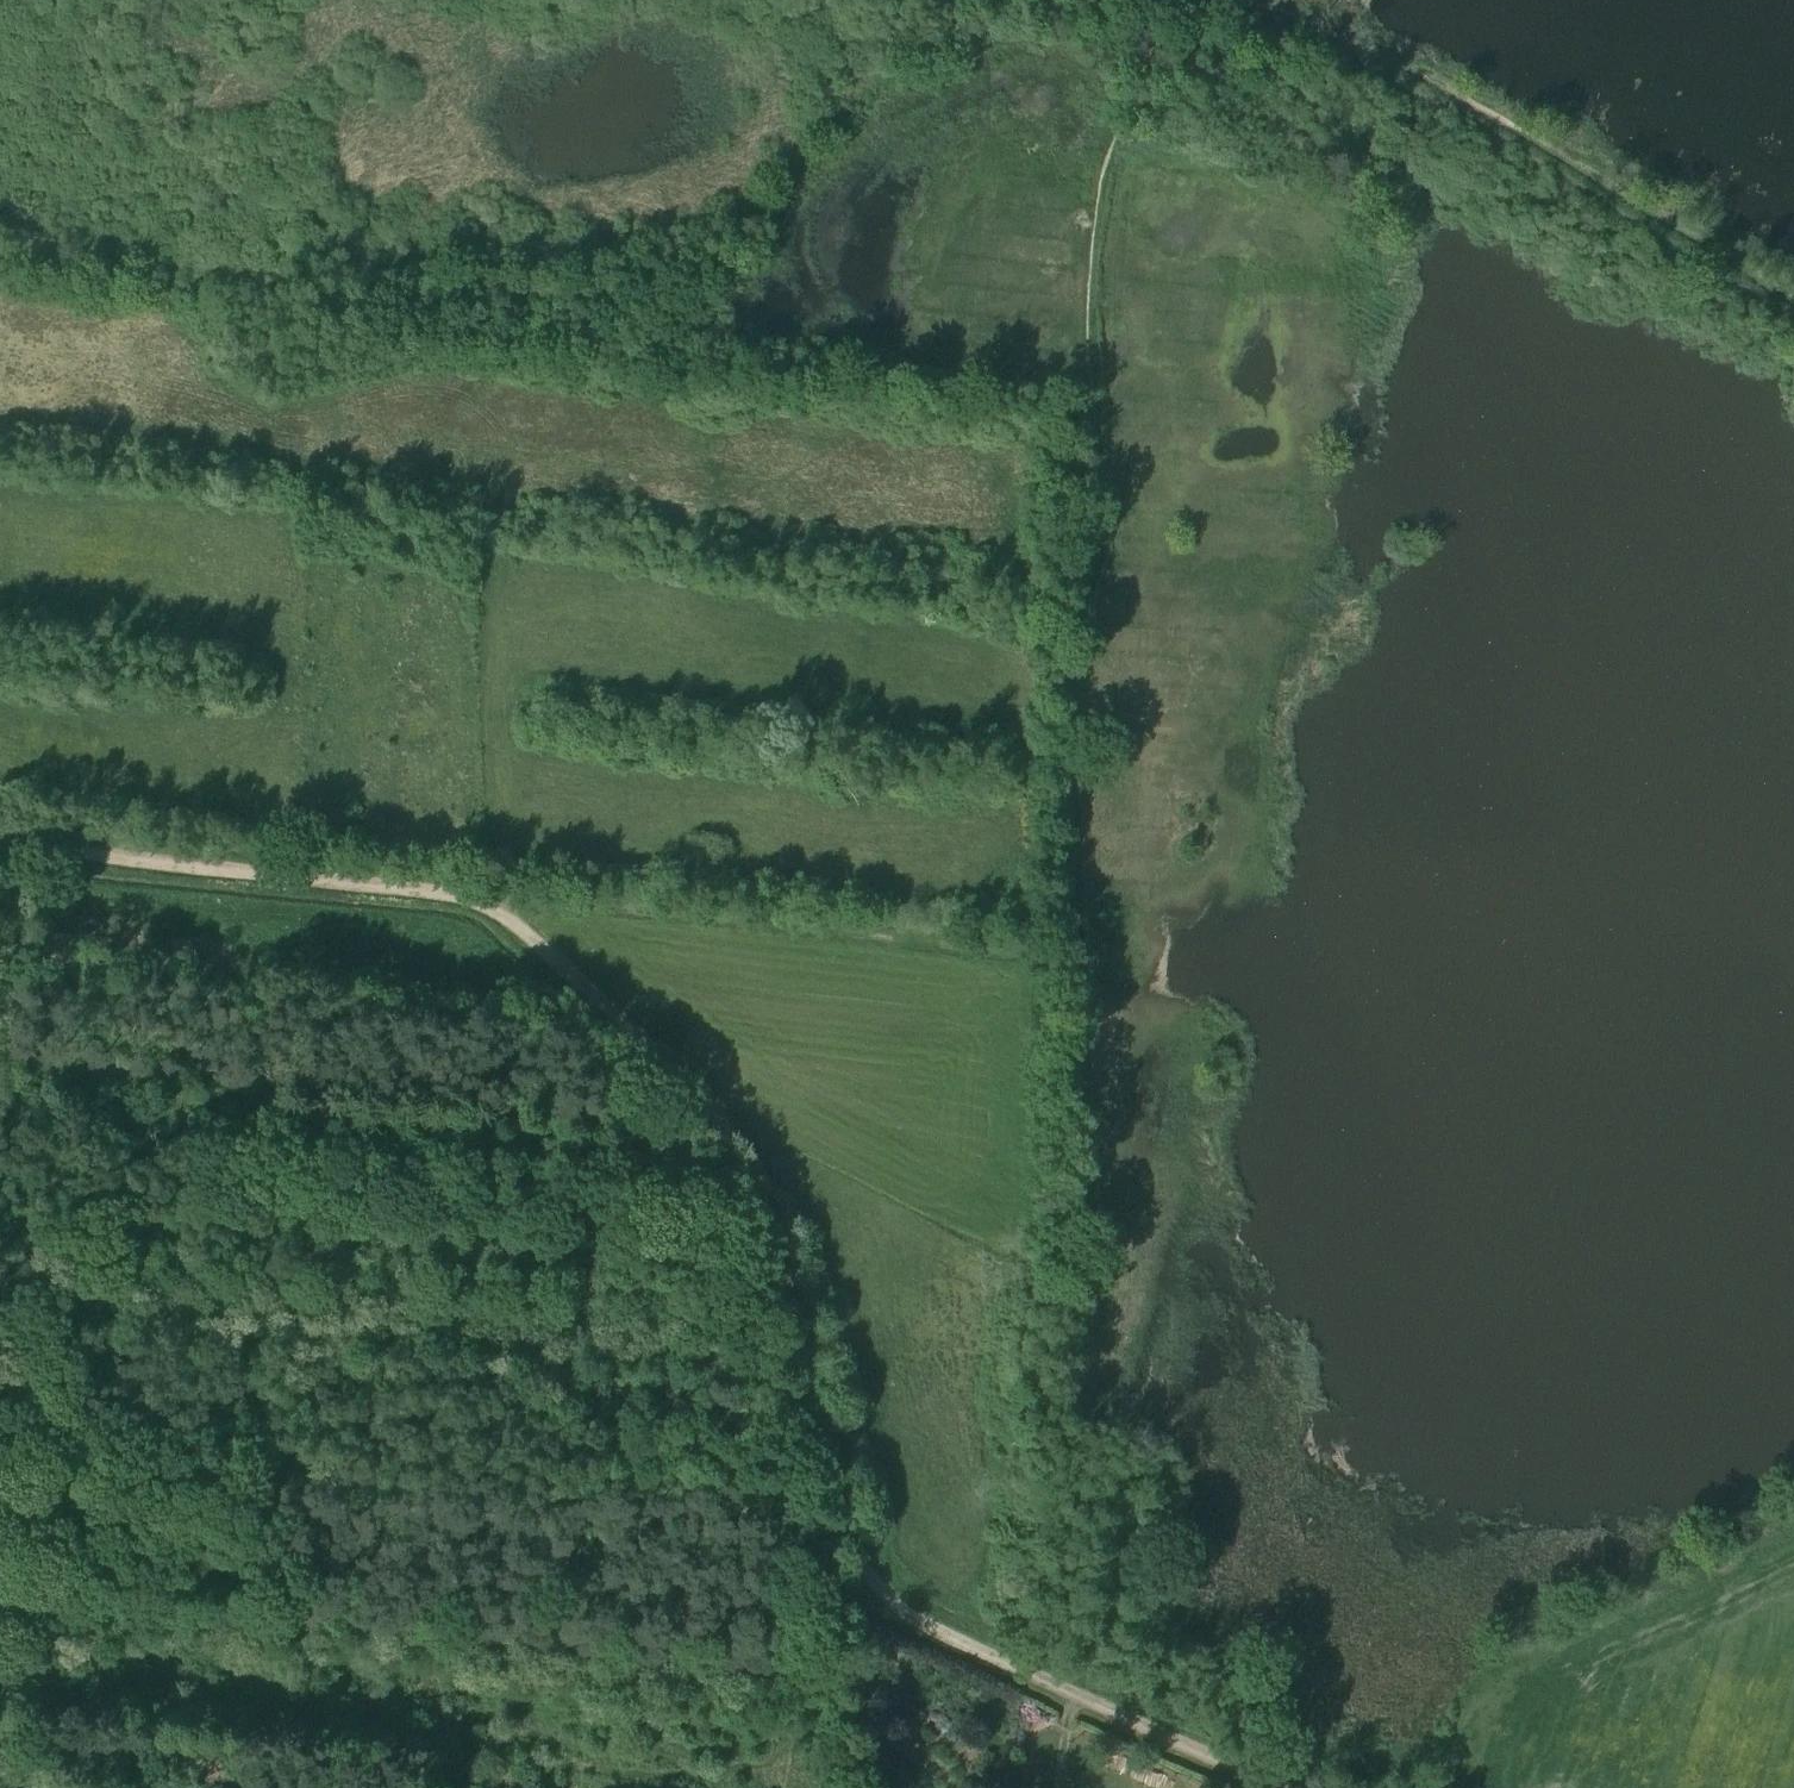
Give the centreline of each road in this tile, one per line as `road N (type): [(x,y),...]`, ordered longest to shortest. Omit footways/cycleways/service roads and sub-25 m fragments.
road 1 (track): [(0,846),(471,895),(713,1112),(735,1145),(857,1565),(908,1616),(1063,1696)]
road 2 (track): [(1063,1696),(1273,1787)]

